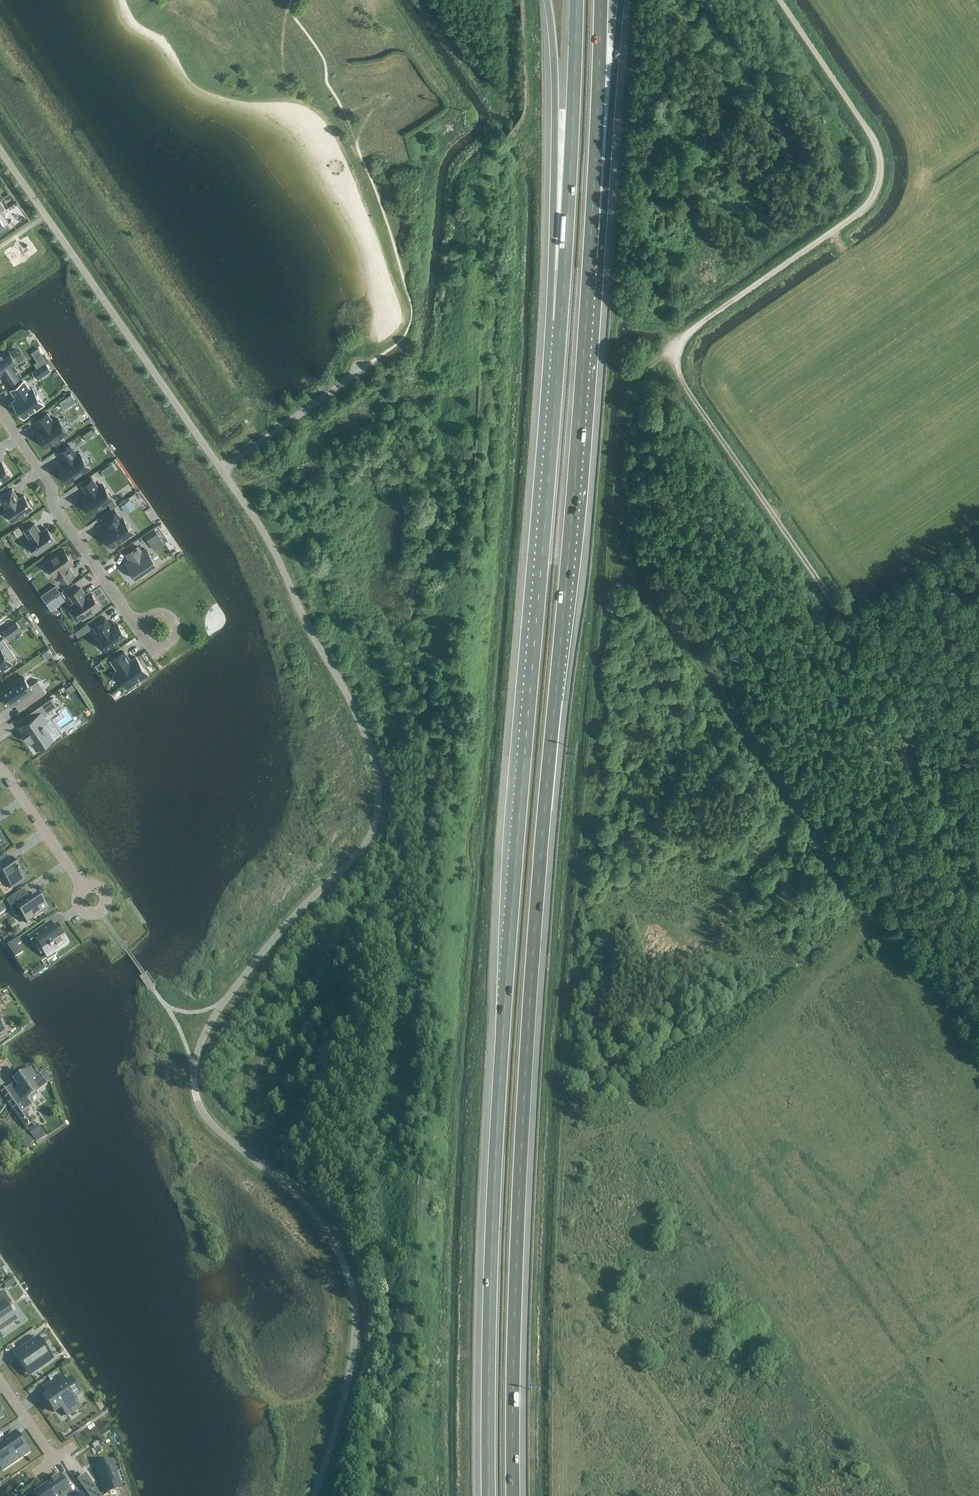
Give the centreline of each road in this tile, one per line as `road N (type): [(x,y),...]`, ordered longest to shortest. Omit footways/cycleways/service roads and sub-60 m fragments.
road 1 (motorway): [(512,1495),(521,1143),(590,258)]
road 2 (motorway): [(561,322),(494,1167),(488,1495)]
road 3 (unclassified): [(685,385),(677,362),(689,333),(855,215),(879,180),(874,141),(780,0)]
road 4 (motorway): [(576,0),(561,322)]
road 5 (motorway): [(547,0),(561,322)]
road 6 (residential): [(0,412),(47,483),(52,507),(153,654)]
road 7 (motorway): [(590,258),(621,0)]
road 8 (motorway): [(590,258),(603,0)]
road 9 (residential): [(0,768),(88,895)]

